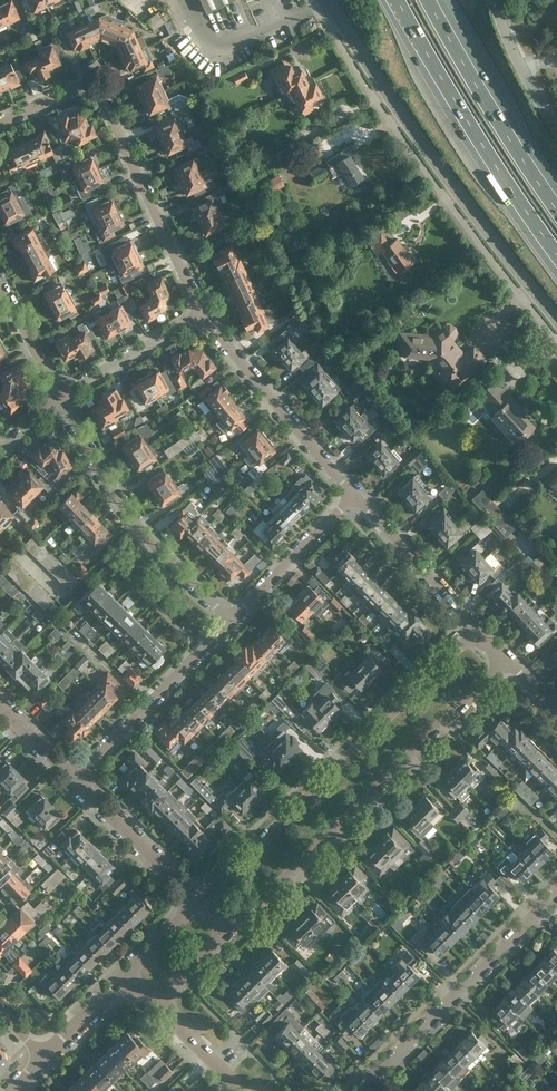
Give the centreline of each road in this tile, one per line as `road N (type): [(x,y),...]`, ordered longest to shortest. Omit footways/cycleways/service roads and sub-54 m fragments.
road 1 (primary): [(556,323),(479,225),(327,0)]
road 2 (residential): [(477,631),(201,904)]
road 3 (residential): [(231,933),(508,662)]
road 4 (residential): [(202,315),(94,87),(88,82),(0,122)]
road 5 (motorway): [(393,0),(556,260)]
road 6 (residential): [(358,1090),(556,889)]
road 7 (residential): [(233,618),(136,525),(61,400)]
road 8 (residential): [(356,496),(202,315)]
road 9 (motorway): [(556,202),(432,0)]
road 10 (residential): [(78,779),(233,618)]
road 11 (residential): [(477,631),(356,496)]
road 12 (residential): [(201,904),(78,779)]
road 13 (residential): [(233,618),(356,496)]
road 14 (residential): [(61,400),(202,315)]
road 15 (unclassified): [(556,124),(514,46),(499,0)]
road 16 (residential): [(61,400),(0,286)]
road 17 (residential): [(247,1090),(160,1003)]
road 18 (residential): [(43,1058),(129,974)]

